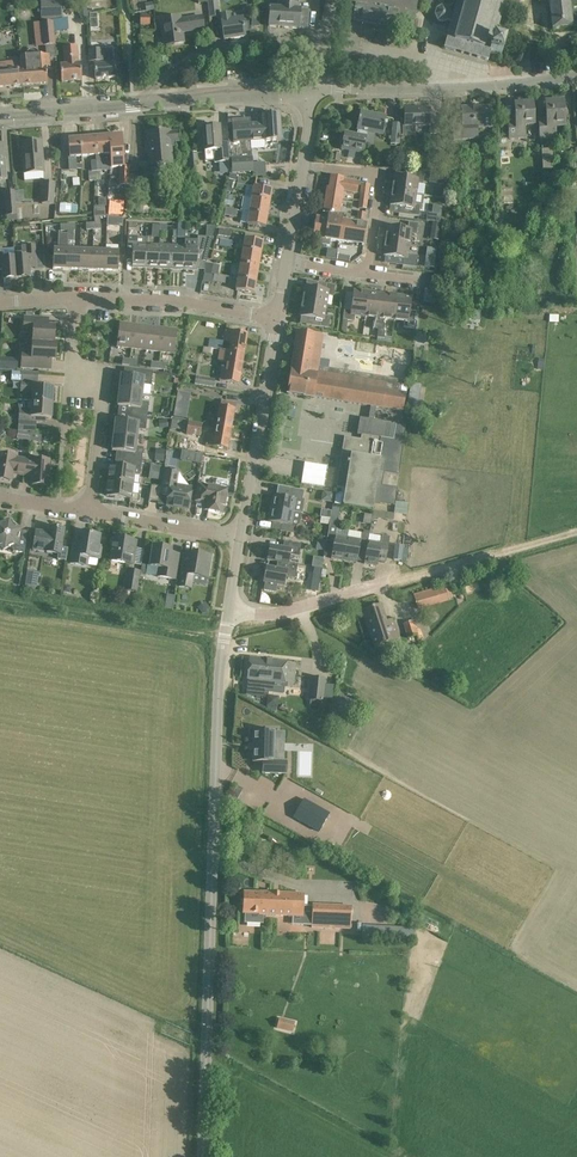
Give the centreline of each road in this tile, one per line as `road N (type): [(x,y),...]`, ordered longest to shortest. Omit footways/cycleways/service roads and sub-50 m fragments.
road 1 (unclassified): [(204,1156),(219,664),(227,620)]
road 2 (residential): [(317,88),(576,76)]
road 3 (residential): [(241,537),(278,319)]
road 4 (residential): [(88,511),(101,409),(73,355),(74,300)]
road 5 (residential): [(278,319),(178,303),(74,300)]
road 6 (residential): [(138,106),(206,56),(324,38)]
road 7 (tertiary): [(138,106),(317,88)]
road 8 (residential): [(229,609),(272,614),(395,580)]
road 9 (residential): [(367,274),(376,177),(304,167)]
road 10 (residential): [(241,537),(88,511)]
road 11 (tertiary): [(0,117),(138,106)]

